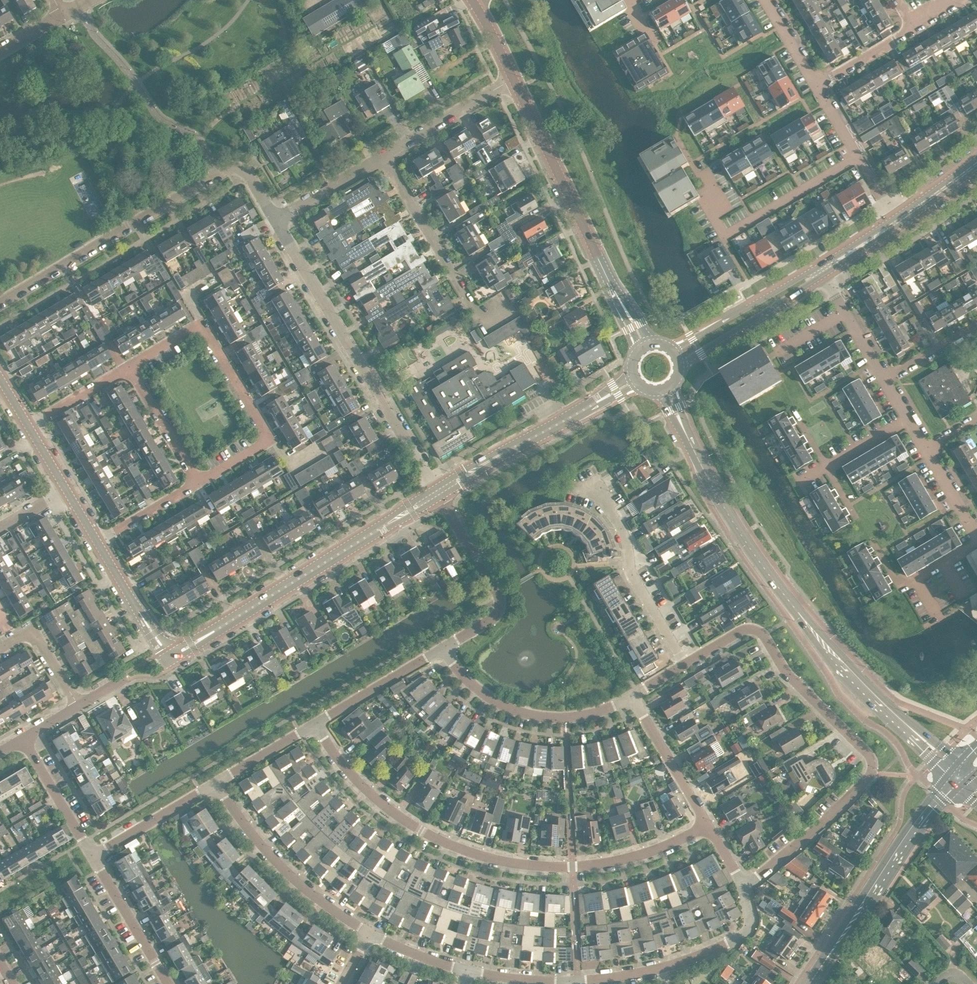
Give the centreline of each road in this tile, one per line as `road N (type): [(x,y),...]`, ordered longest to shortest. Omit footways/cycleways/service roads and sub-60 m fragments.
road 1 (tertiary): [(962,773),(830,653),(798,612),(713,483),(665,387)]
road 2 (residential): [(707,824),(608,862),(495,859),(390,810),(313,724)]
road 3 (residential): [(684,664),(748,629),(765,633),(786,669),(873,759),(871,774),(814,834),(741,887)]
road 4 (residential): [(861,157),(738,228),(698,161),(821,92)]
road 5 (residential): [(0,302),(226,168),(248,175),(277,218)]
road 6 (residential): [(437,495),(277,218)]
road 7 (tertiary): [(172,650),(437,495)]
road 8 (unclassified): [(644,347),(514,80)]
road 9 (secondary): [(811,983),(962,773)]
road 10 (residential): [(741,887),(750,917),(745,934),(648,971),(569,981)]
road 11 (tertiary): [(437,495),(636,378)]
road 12 (residential): [(512,307),(480,322),(382,155)]
road 13 (residential): [(199,484),(270,442),(201,324)]
road 14 (residential): [(445,647),(465,676),(516,712),(583,716),(633,696)]
road 15 (residential): [(368,932),(282,868),(217,783)]
road 16 (residential): [(445,647),(497,615),(501,601),(437,495)]
road 17 (residential): [(684,664),(628,568),(626,539),(596,489)]
road 18 (tertiary): [(678,365),(826,275)]
road 19 (tertiary): [(821,266),(670,349)]
road 20 (residential): [(313,724),(445,647)]
road 21 (residential): [(382,155),(514,80)]
road 22 (residential): [(168,983),(92,855)]
road 23 (residential): [(707,824),(633,696)]
road 24 (residential): [(92,855),(217,783)]
road 25 (residential): [(199,484),(127,367)]
road 26 (residential): [(92,855),(21,739)]
road 27 (tertiary): [(172,650),(148,626),(97,543)]
road 28 (residential): [(801,482),(910,418)]
road 29 (residential): [(79,703),(31,628),(0,648)]
road 30 (residential): [(277,218),(382,155)]

